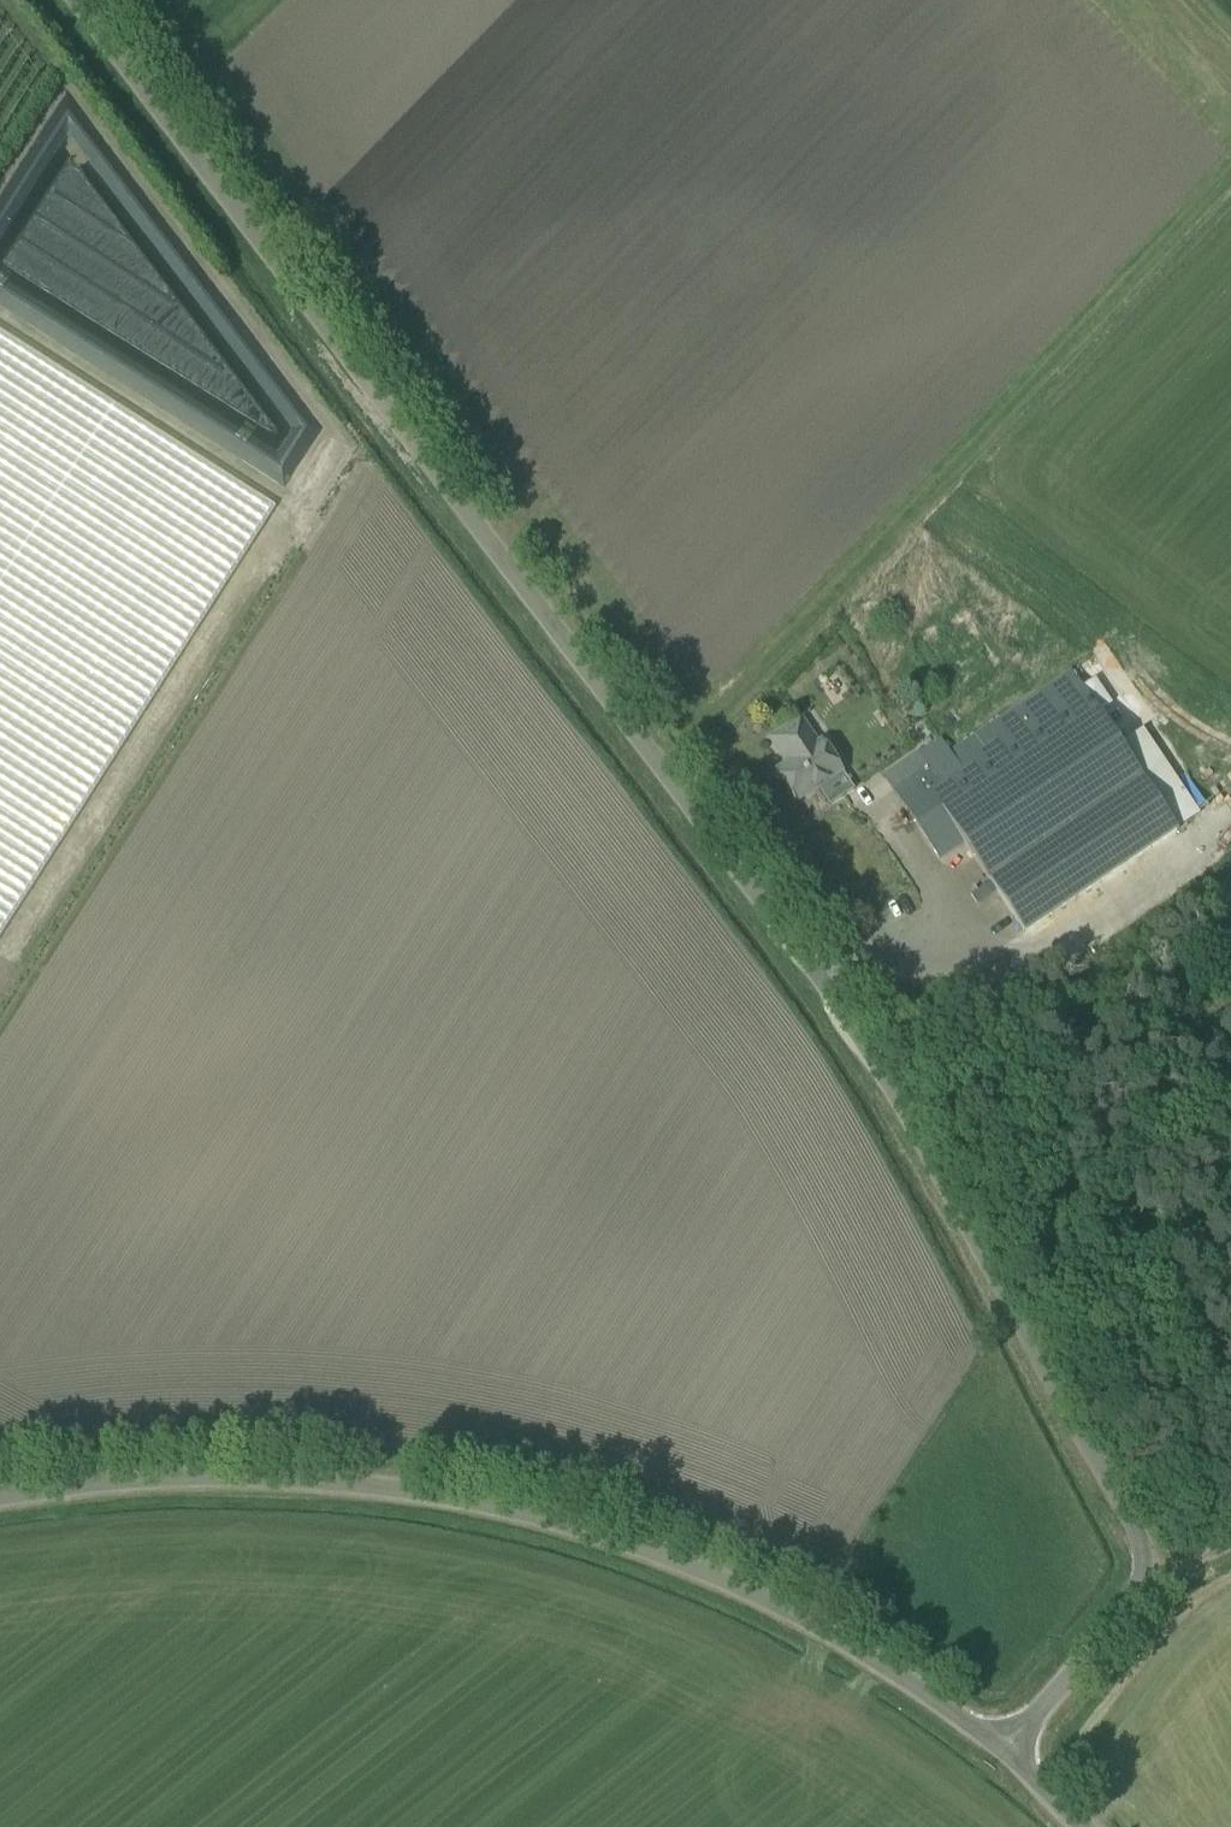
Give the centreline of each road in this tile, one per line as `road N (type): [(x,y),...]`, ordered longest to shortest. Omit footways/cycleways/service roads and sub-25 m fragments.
road 1 (unclassified): [(994,1751),(1107,1622),(1121,1552),(908,1156),(754,916),(61,0)]
road 2 (unclassified): [(994,1751),(742,1601),(564,1532),(379,1490),(275,1479),(121,1480),(0,1497)]

